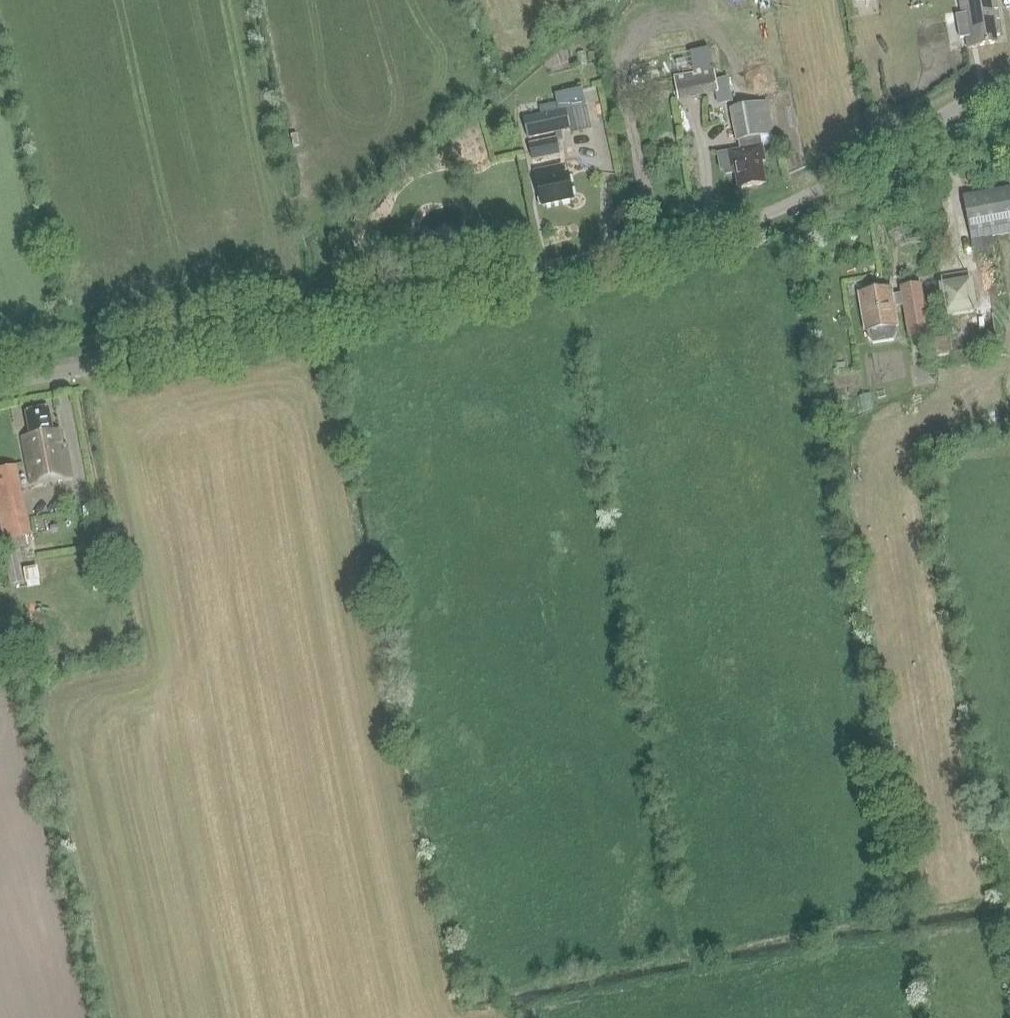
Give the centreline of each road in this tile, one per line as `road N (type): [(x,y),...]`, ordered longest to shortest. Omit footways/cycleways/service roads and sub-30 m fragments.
road 1 (unclassified): [(0,385),(770,213),(1009,76)]

